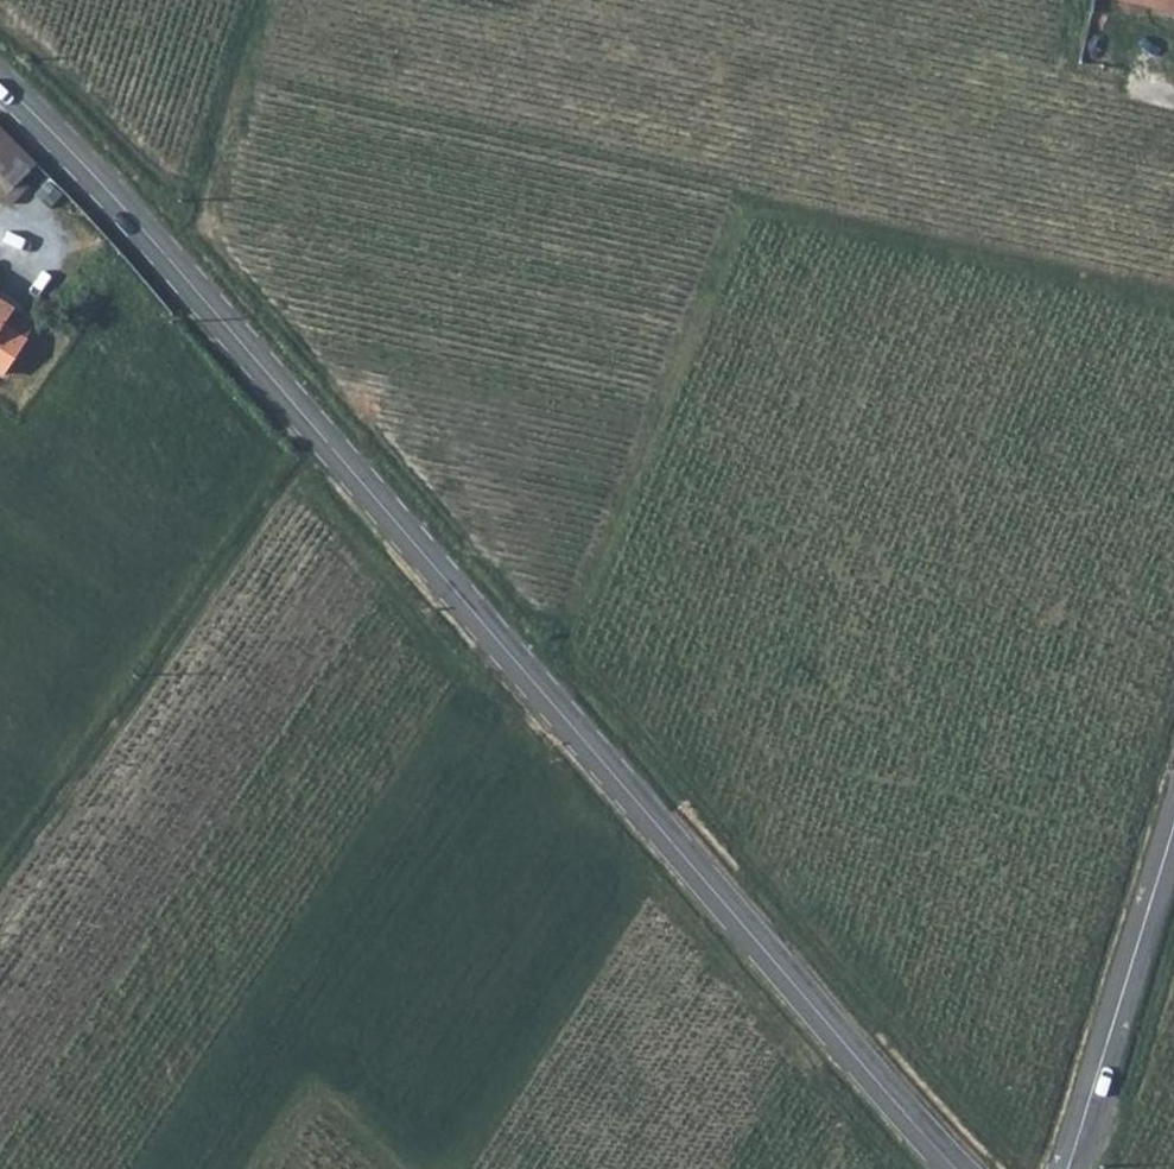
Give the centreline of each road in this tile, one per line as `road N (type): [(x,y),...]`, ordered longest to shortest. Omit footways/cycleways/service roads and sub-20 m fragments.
road 1 (secondary): [(0,82),(117,202),(957,1168)]
road 2 (tertiary): [(1173,822),(1068,1168)]

